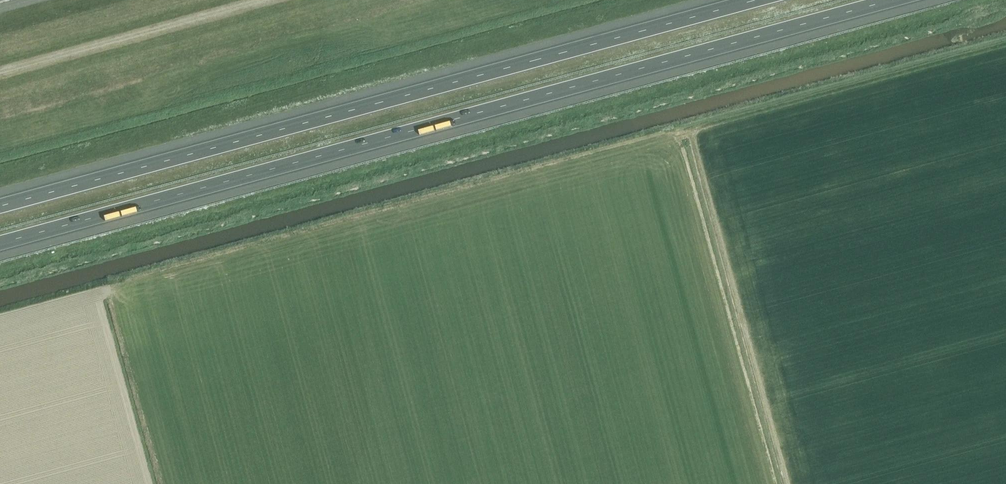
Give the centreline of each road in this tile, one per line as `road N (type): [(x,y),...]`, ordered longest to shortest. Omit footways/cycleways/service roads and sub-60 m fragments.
road 1 (motorway): [(0,243),(892,0)]
road 2 (motorway): [(755,0),(0,206)]
road 3 (track): [(0,71),(261,0)]

